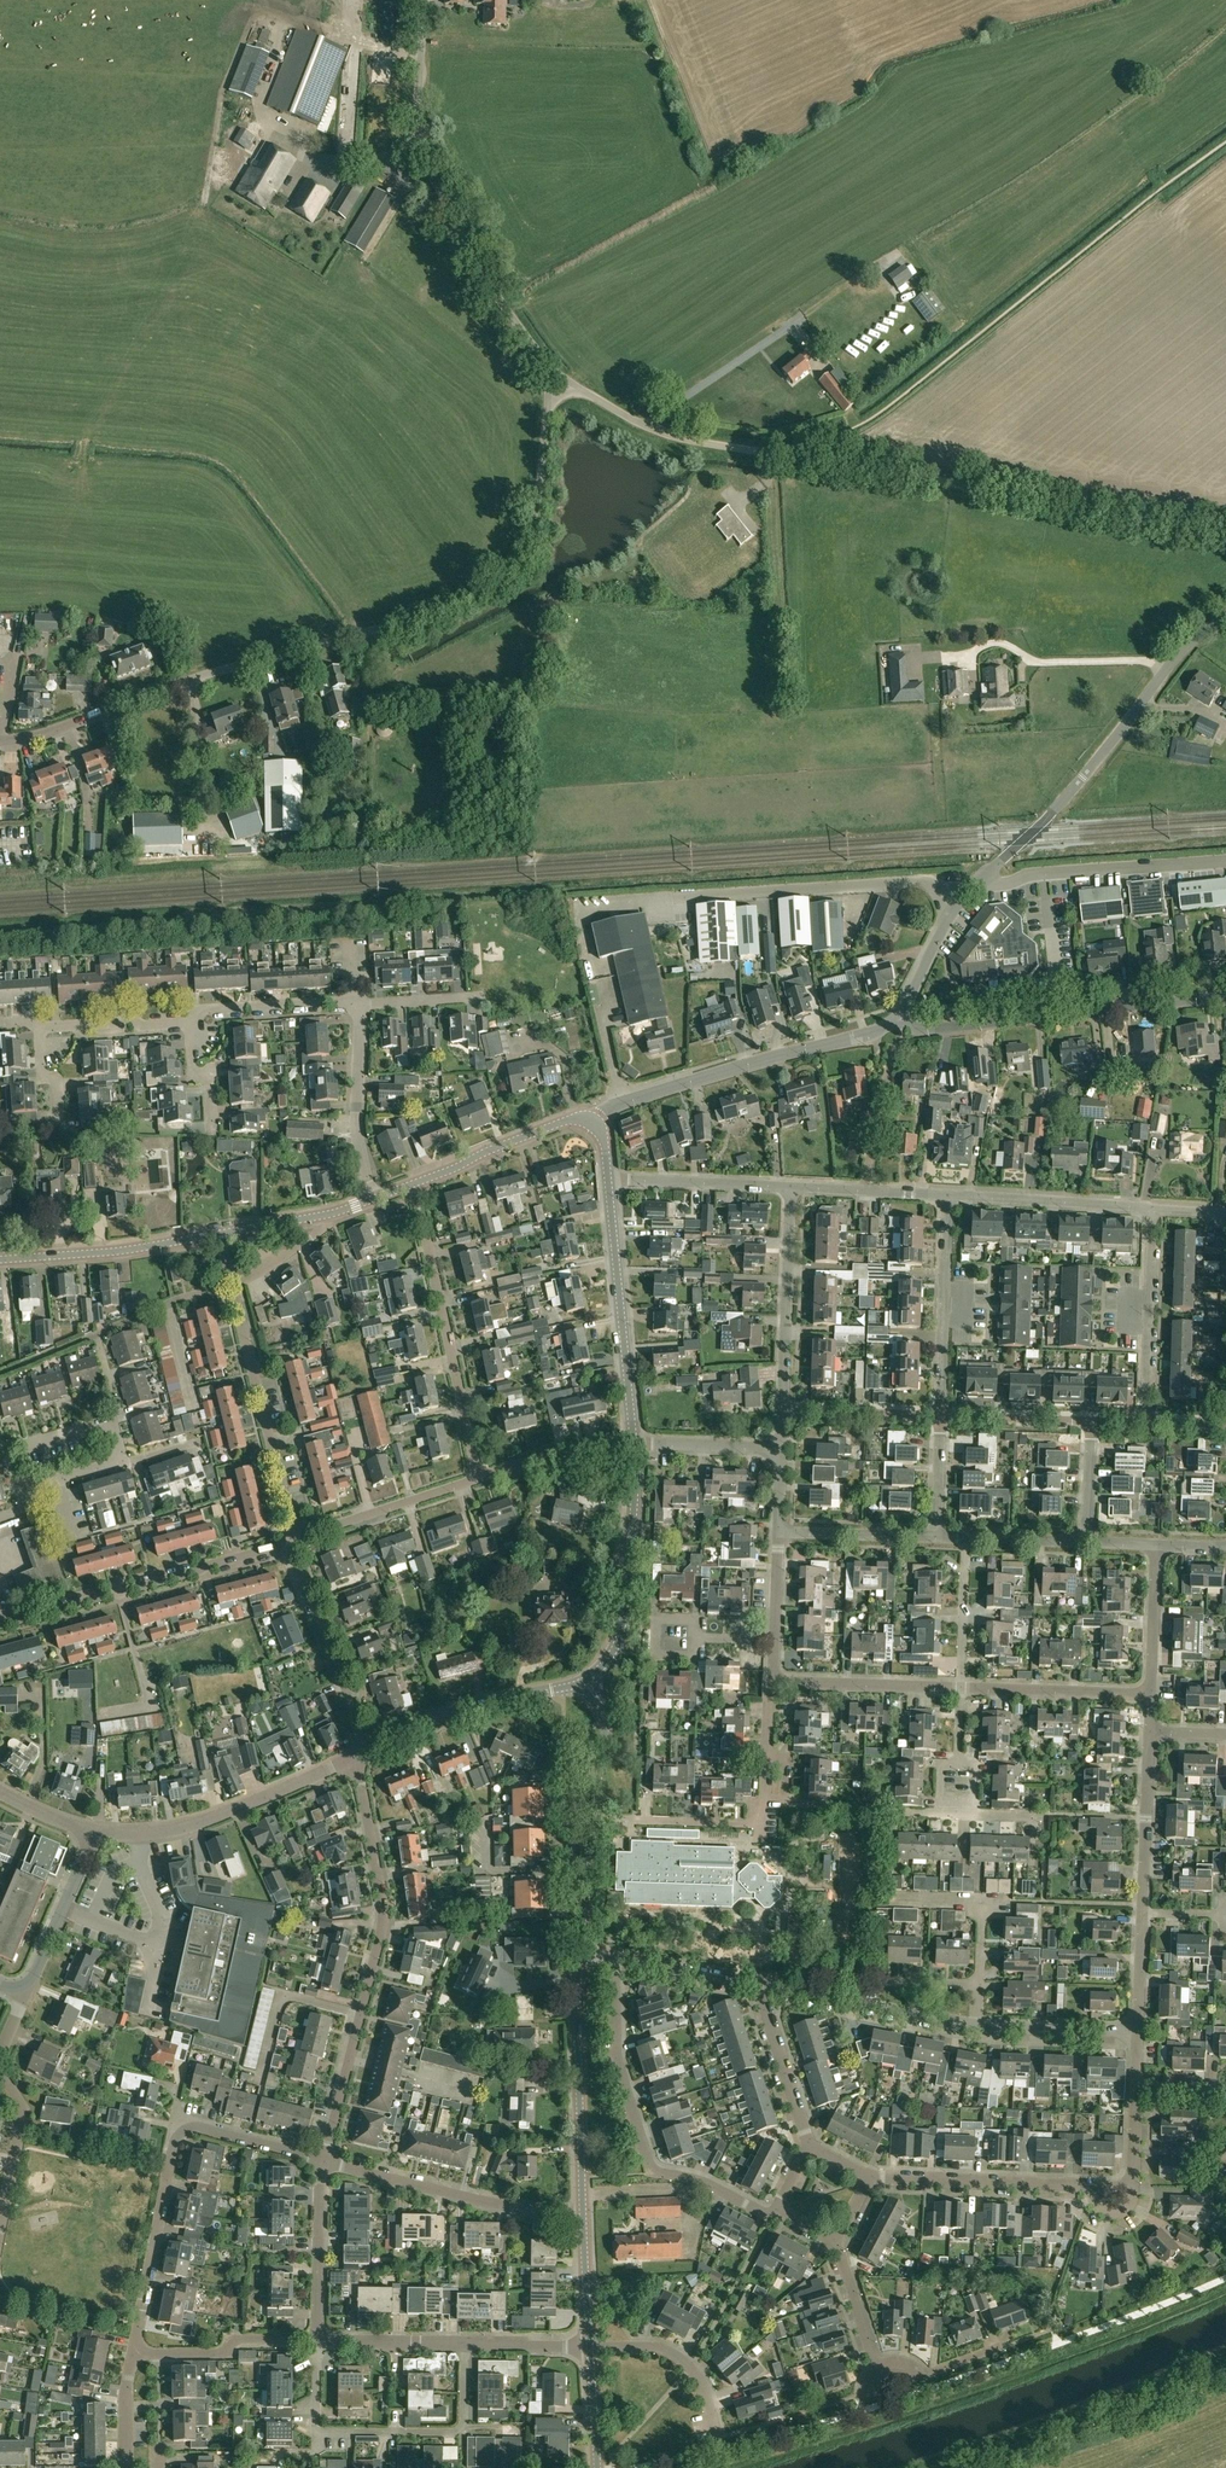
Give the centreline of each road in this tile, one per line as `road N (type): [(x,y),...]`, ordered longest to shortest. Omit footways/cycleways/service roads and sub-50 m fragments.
road 1 (unclassified): [(0,740),(481,593),(512,563),(537,510),(547,410)]
road 2 (track): [(1225,523),(775,454)]
road 3 (residential): [(325,2160),(384,1920),(357,1756)]
road 4 (unclassified): [(549,368),(501,302),(425,162),(418,122),(423,0)]
road 5 (residential): [(134,2353),(178,2135),(199,2128),(325,2160)]
road 6 (unclassified): [(982,876),(1091,765),(1186,645),(1225,617)]
road 7 (residential): [(776,2210),(764,2213),(652,2166),(617,2061),(614,1958)]
road 8 (tertiary): [(896,1019),(928,1029),(1225,997)]
road 9 (tertiary): [(590,1123),(631,1097),(871,1033),(896,1019)]
road 10 (residential): [(462,2345),(462,2433),(315,2433),(318,2343)]
road 11 (residential): [(480,1478),(405,1186)]
road 12 (residential): [(0,1626),(288,1544)]
road 13 (unclassified): [(674,898),(921,881),(960,900)]
road 14 (residential): [(95,1831),(196,1824),(357,1756)]
road 15 (tertiary): [(634,1442),(606,1175)]
road 16 (track): [(974,2467),(1225,2373)]
road 17 (residential): [(635,1819),(762,1818),(775,1680)]
road 18 (residential): [(296,1540),(231,1284)]
road 19 (tertiary): [(578,2213),(581,1953)]
road 20 (residential): [(578,2213),(549,2214),(325,2160)]
road 21 (unclassified): [(982,876),(1006,883),(1034,874),(1225,860)]
road 22 (tertiary): [(589,1676),(621,1631),(634,1442)]
road 23 (residential): [(364,1752),(452,1716),(589,1676)]
road 24 (residential): [(978,2024),(756,1982)]
road 25 (residential): [(783,1412),(787,1187)]
road 26 (residential): [(937,1418),(937,1196)]
road 27 (residential): [(364,1752),(288,1544)]
road 28 (tertiary): [(0,1259),(219,1235)]
road 29 (residential): [(1146,1425),(1152,1208)]
road 30 (residential): [(1152,1208),(937,1196)]
road 31 (residential): [(1083,2185),(870,2177)]
road 32 (unclassified): [(775,454),(684,441),(578,388)]
road 33 (tertiary): [(405,1186),(567,1119),(590,1123)]
road 34 (residential): [(722,2448),(701,2382),(671,2350),(586,2345)]
road 35 (residential): [(372,1199),(356,1124),(359,1006)]
road 36 (residential): [(296,1540),(480,1478)]
road 37 (residential): [(962,1687),(775,1680)]
road 38 (residential): [(134,2353),(217,2355),(243,2344),(318,2343)]
road 39 (residential): [(1148,1694),(962,1687)]
road 40 (residential): [(318,2343),(325,2160)]
road 41 (residential): [(787,1187),(606,1175)]
road 42 (residential): [(1141,1913),(1146,1735)]
road 43 (residential): [(809,2149),(756,1982)]
road 44 (residential): [(1038,2333),(921,2376),(903,2361),(878,2363)]
road 45 (residential): [(189,1021),(207,1009),(354,1001)]
road 46 (residential): [(26,1984),(95,1831)]
road 47 (residential): [(0,2224),(23,2111),(0,2069)]
road 48 (residential): [(480,1478),(559,1450),(634,1442)]
road 49 (residential): [(1137,2031),(978,2024)]
road 50 (residential): [(778,1531),(937,1537)]
road 51 (residential): [(783,1412),(937,1418)]
road 52 (residential): [(937,1418),(1090,1423)]
road 53 (residential): [(38,1022),(189,1021)]
road 54 (residential): [(1148,1694),(1154,1545)]
road 55 (residential): [(962,1687),(966,1538)]
road 56 (tertiary): [(581,1953),(596,1806)]
road 57 (residential): [(634,1442),(781,1447)]
road 58 (residential): [(862,1191),(892,1050)]
road 59 (residential): [(756,1982),(614,1958)]
road 60 (residential): [(318,2343),(462,2345)]
road 61 (unclassified): [(896,1019),(960,900)]
road 62 (residential): [(694,1637),(694,1619),(654,1618),(653,1655),(693,1656)]
road 63 (tertiary): [(596,1806),(605,1751),(589,1676)]
road 64 (tertiary): [(586,2345),(578,2213)]
road 65 (residential): [(878,2363),(836,2240)]
road 66 (residential): [(959,1814),(962,1687)]
road 67 (residential): [(359,1006),(483,997)]
road 68 (residential): [(462,2345),(586,2345)]
road 69 (residential): [(213,1135),(209,1082),(192,1072),(189,1021)]
road 70 (tertiary): [(597,2467),(586,2345)]
road 71 (residential): [(1082,1543),(1090,1423)]

